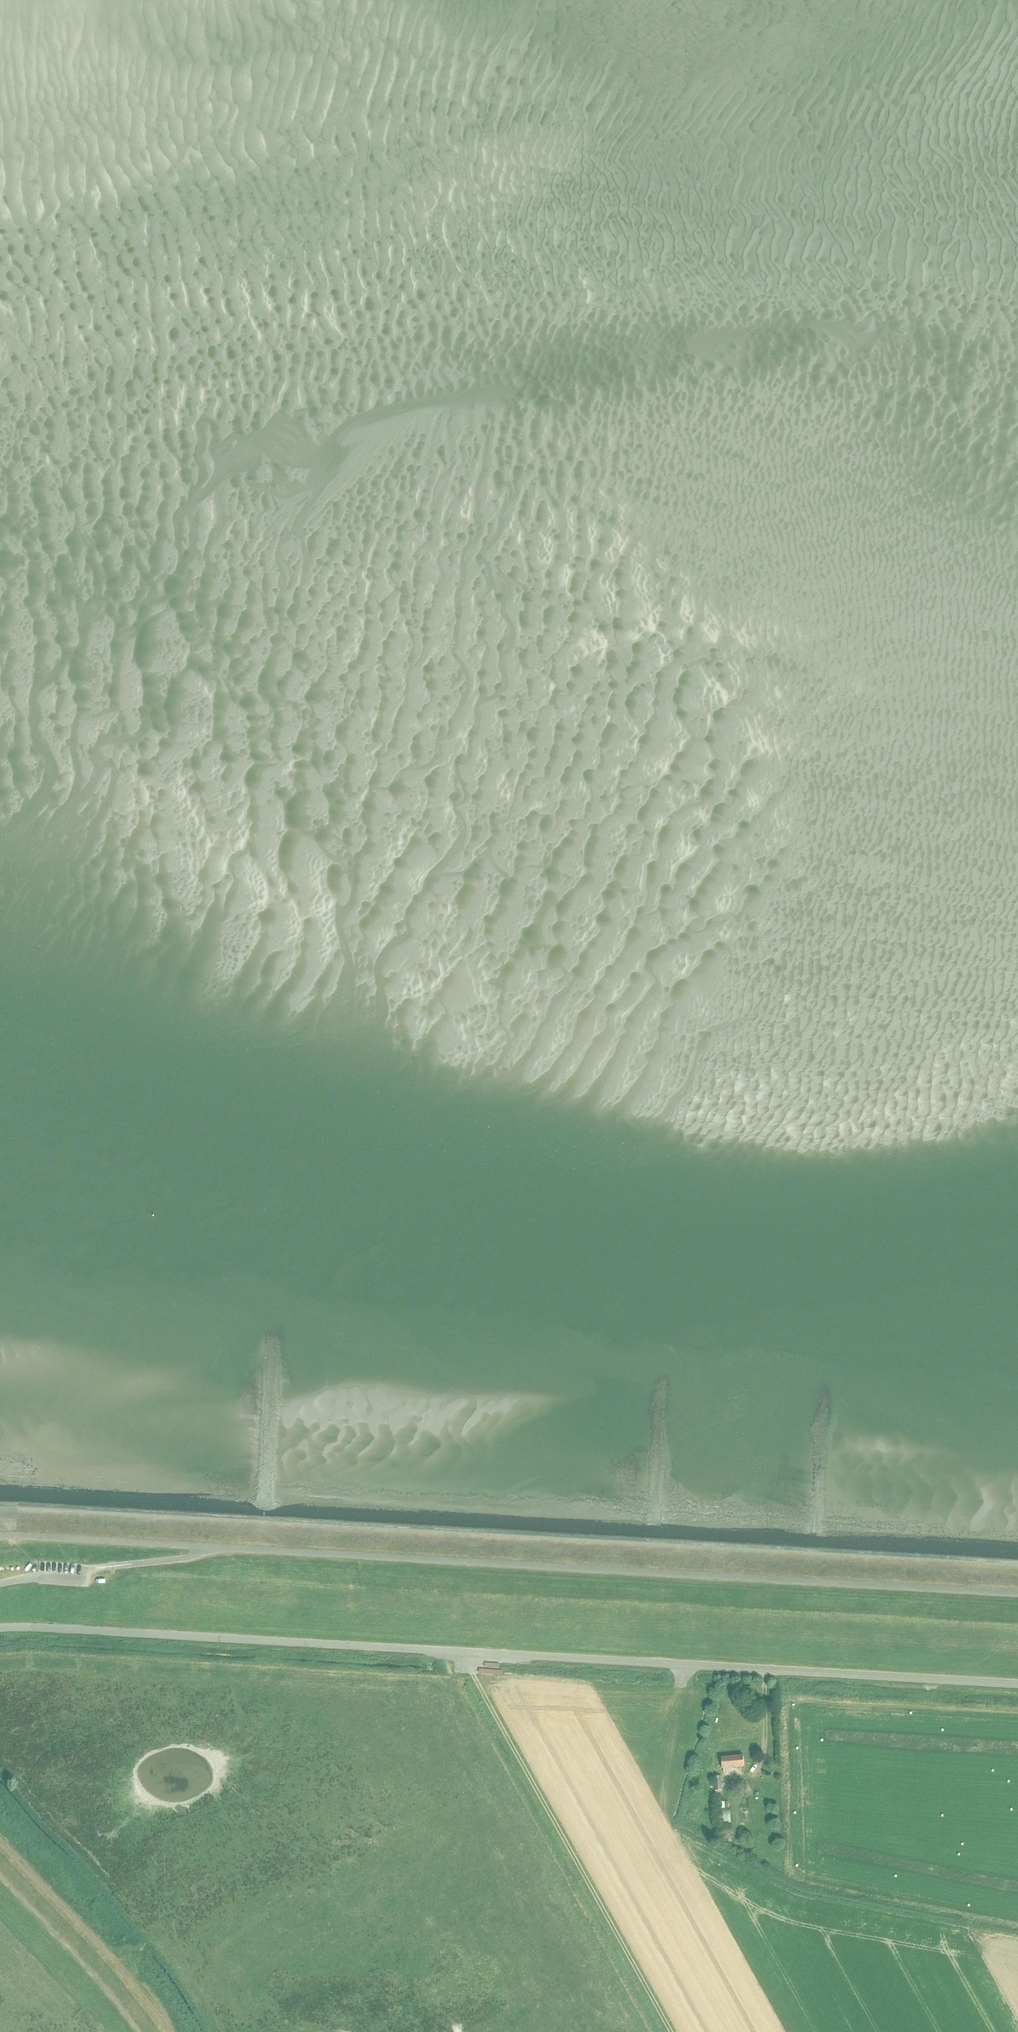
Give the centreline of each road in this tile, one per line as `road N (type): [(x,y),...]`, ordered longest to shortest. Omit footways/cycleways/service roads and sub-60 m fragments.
road 1 (tertiary): [(0,1626),(1017,1684)]
road 2 (track): [(473,1653),(471,1672),(672,2031)]

